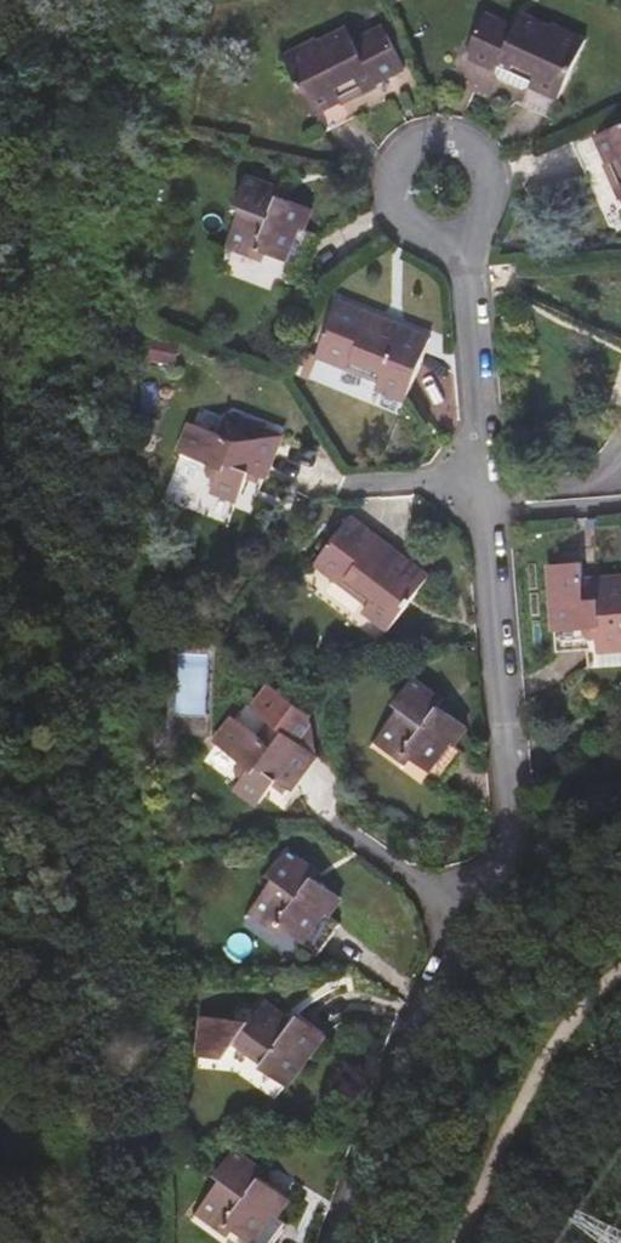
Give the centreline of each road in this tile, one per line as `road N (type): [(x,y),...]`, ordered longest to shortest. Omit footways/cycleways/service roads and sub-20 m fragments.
road 1 (residential): [(323,1242),(441,989),(531,860),(503,480),(474,251)]
road 2 (residential): [(474,251),(498,222),(500,183),(477,152),(440,141),(404,155),(385,189),(384,208),(401,243)]

